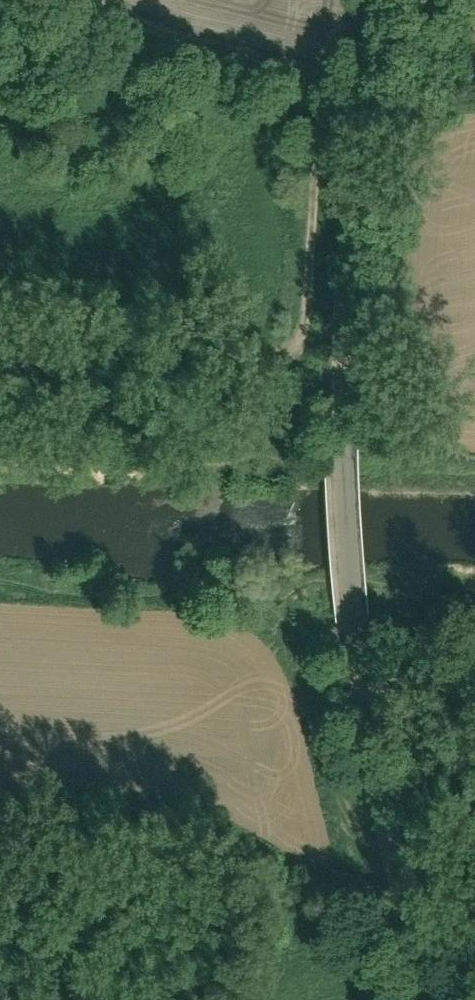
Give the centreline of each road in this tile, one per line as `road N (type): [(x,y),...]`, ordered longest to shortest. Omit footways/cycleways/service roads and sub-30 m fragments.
road 1 (unclassified): [(381,0),(346,225),(342,482),(375,842),(423,999)]
road 2 (track): [(345,303),(398,428),(429,468)]
road 3 (track): [(355,668),(385,682),(442,615),(474,591)]

